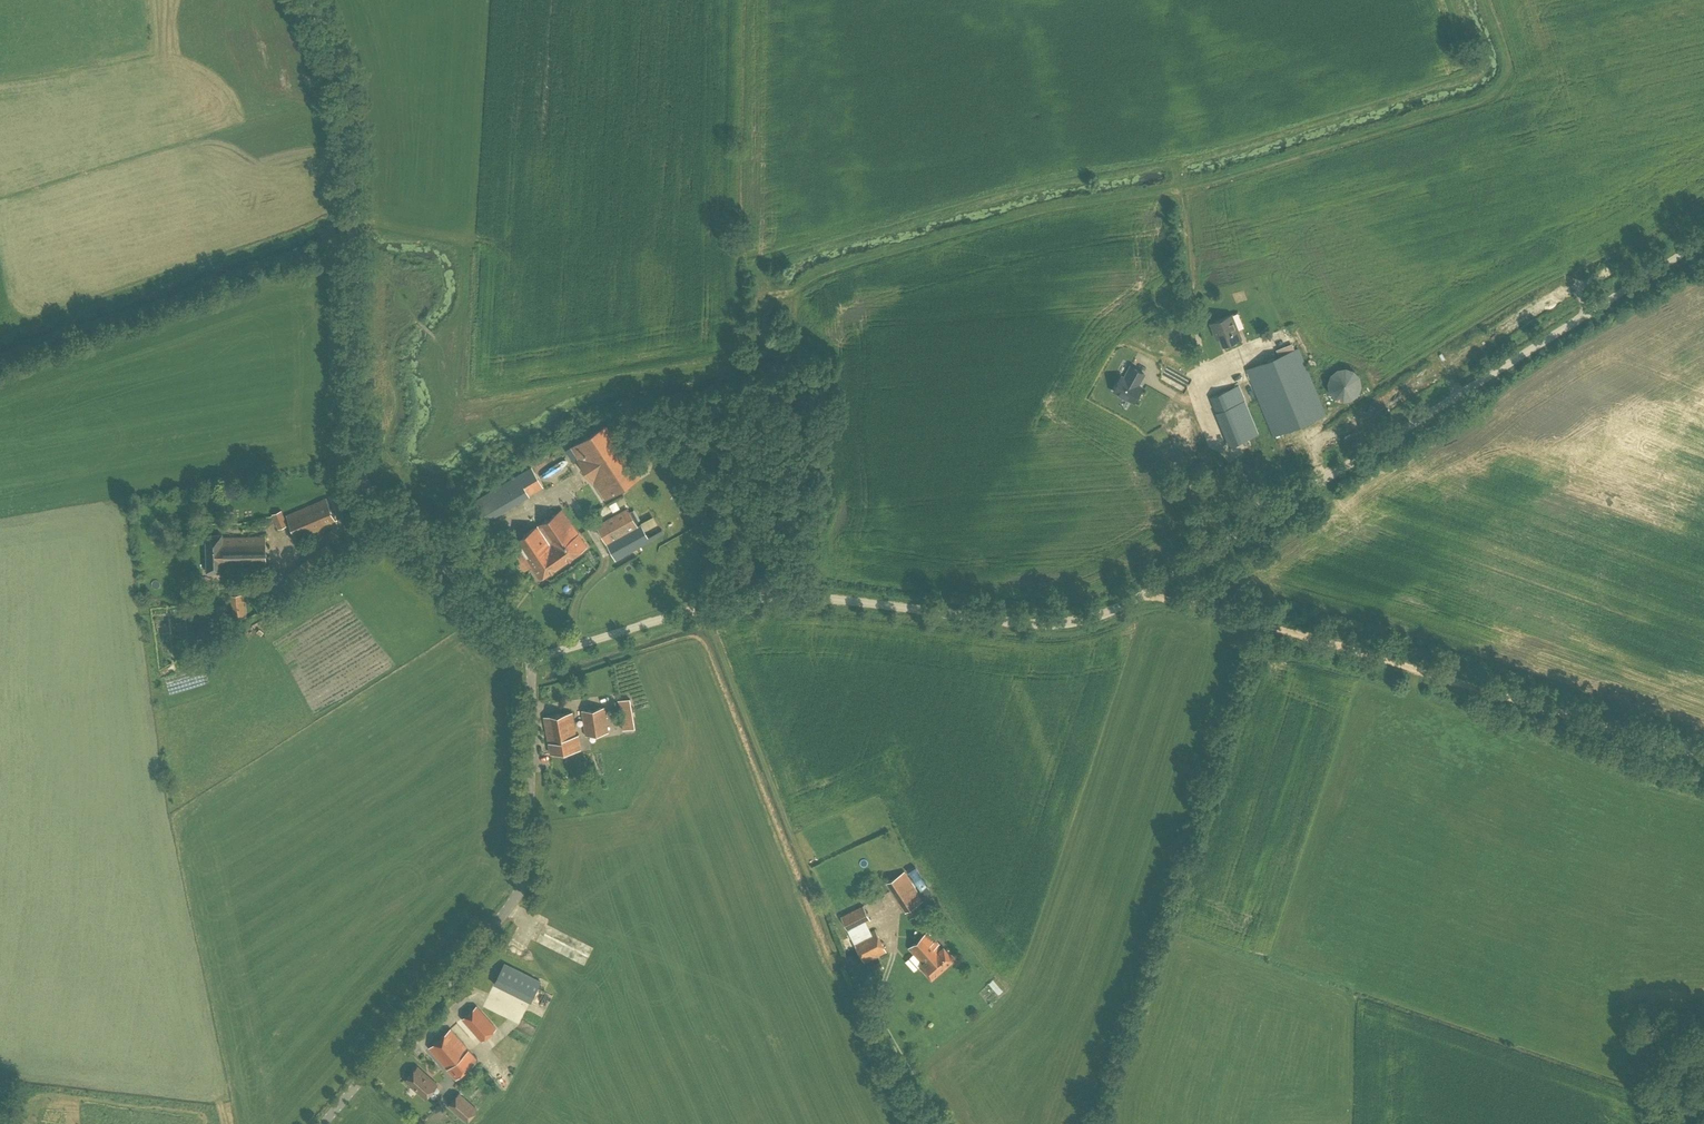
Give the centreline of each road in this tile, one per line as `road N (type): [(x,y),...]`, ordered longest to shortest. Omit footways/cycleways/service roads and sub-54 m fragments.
road 1 (unclassified): [(530,660),(689,611),(766,599),(843,600),(1048,629),(1092,623),(1703,230)]
road 2 (unclassified): [(530,660),(361,478),(354,134),(342,68),(312,0)]
road 3 (track): [(1143,593),(1703,759)]
road 4 (unclassified): [(322,1123),(514,900),(530,839),(530,660)]

